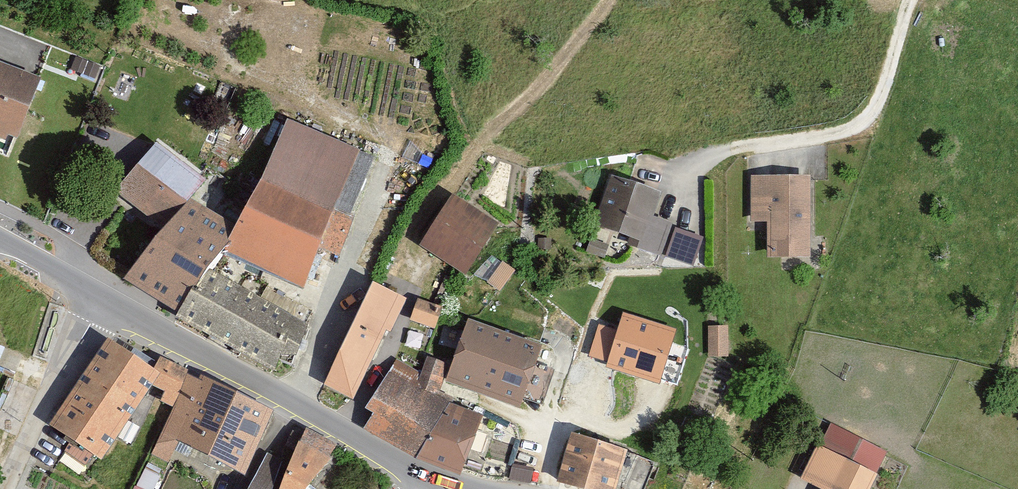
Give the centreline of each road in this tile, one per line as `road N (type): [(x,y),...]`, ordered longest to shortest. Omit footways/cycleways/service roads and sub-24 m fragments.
road 1 (secondary): [(427,479),(0,241)]

